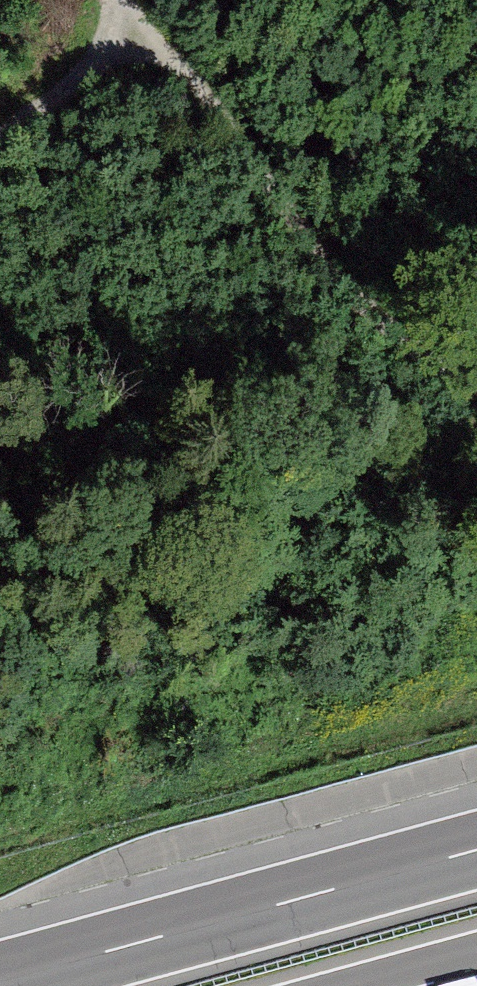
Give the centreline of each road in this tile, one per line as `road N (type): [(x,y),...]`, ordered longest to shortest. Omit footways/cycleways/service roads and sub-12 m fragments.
road 1 (track): [(476,379),(434,368),(392,334),(142,21)]
road 2 (motorway): [(476,849),(0,980)]
road 3 (track): [(142,21),(0,138)]

